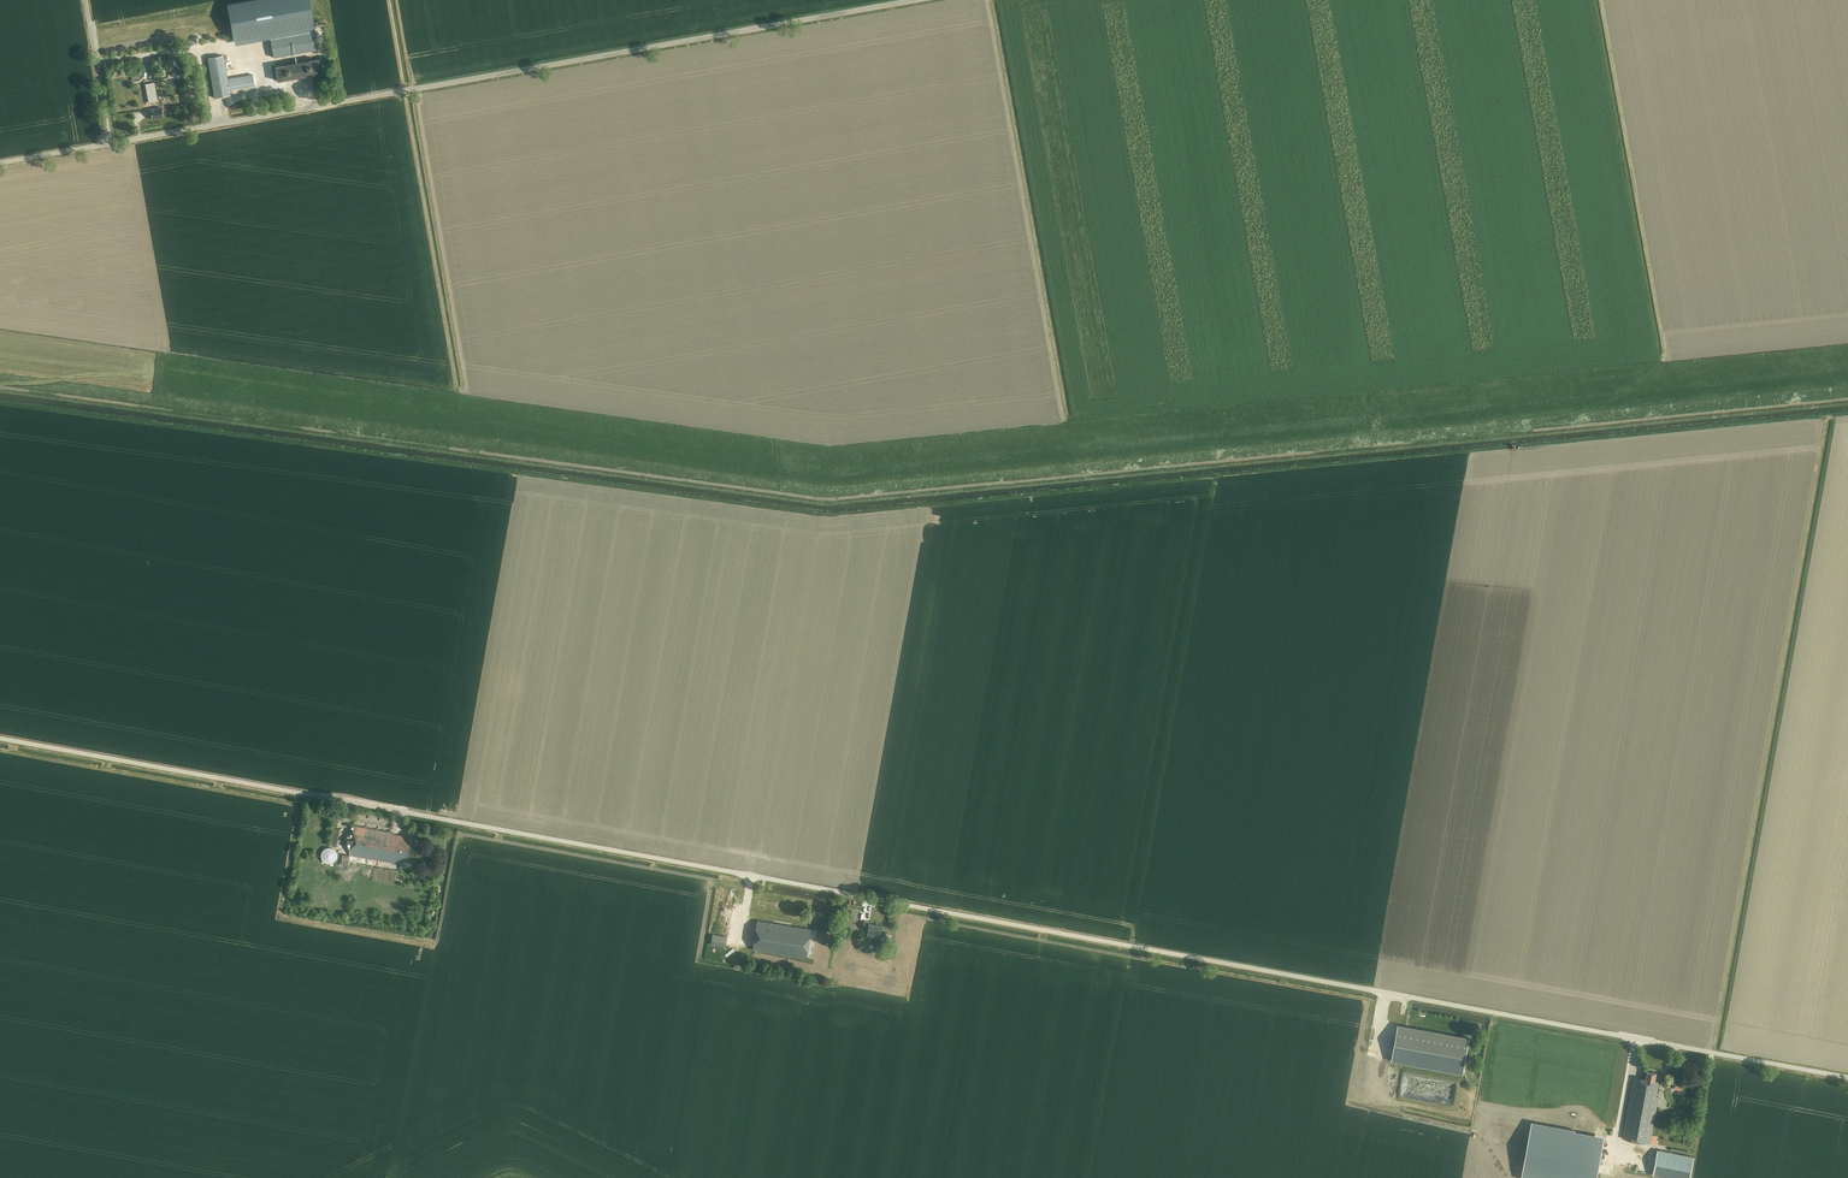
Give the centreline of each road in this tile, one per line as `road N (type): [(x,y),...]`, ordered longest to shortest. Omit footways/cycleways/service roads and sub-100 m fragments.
road 1 (unclassified): [(1847,1078),(0,739)]
road 2 (unclassified): [(111,143),(918,0)]
road 3 (unclassified): [(111,143),(86,0)]

